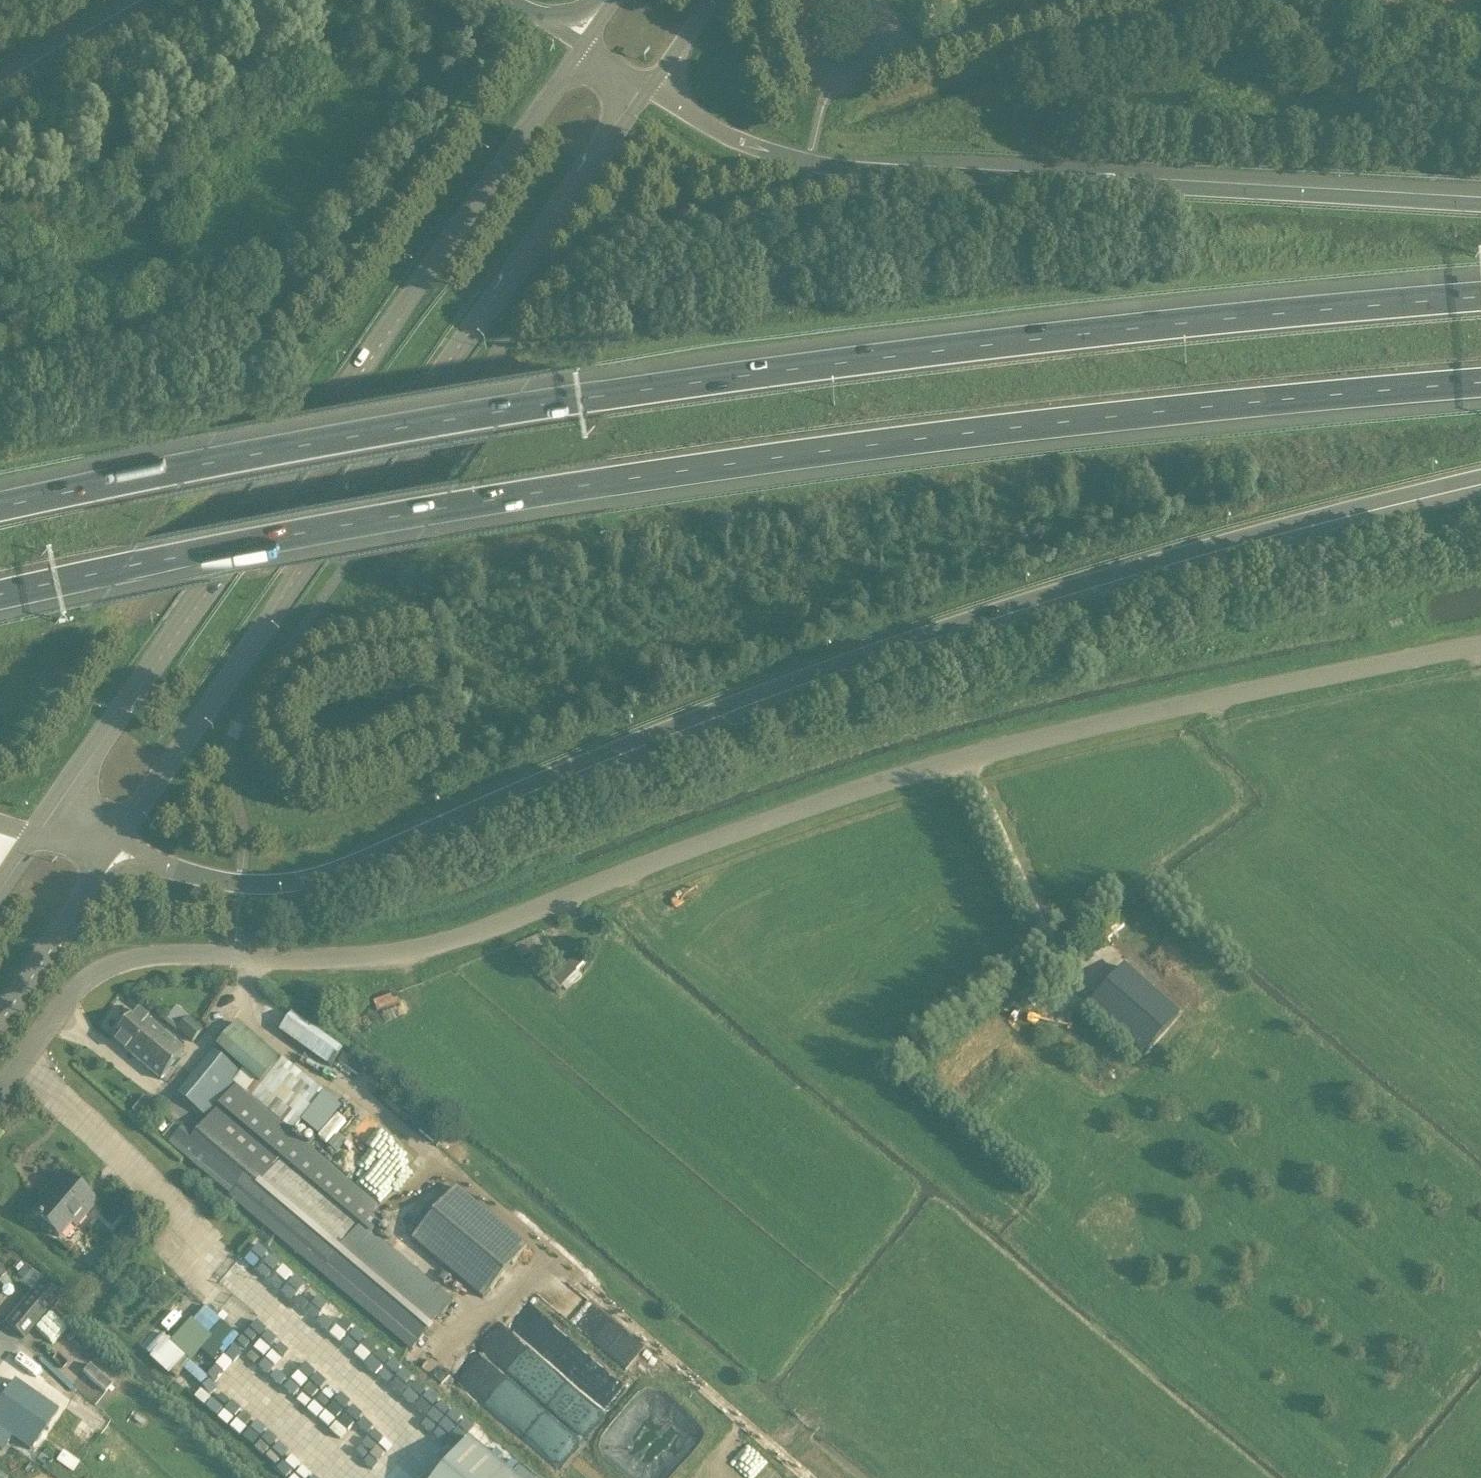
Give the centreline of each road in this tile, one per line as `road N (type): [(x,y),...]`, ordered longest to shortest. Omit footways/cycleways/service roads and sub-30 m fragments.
road 1 (unclassified): [(0,1104),(95,975),(137,957),(384,954),(449,941),(708,836),(970,754),(1234,686),(1480,645)]
road 2 (motorway): [(0,595),(442,508),(735,464),(1480,383)]
road 3 (motorway): [(1480,297),(1144,327),(739,377),(196,465),(0,507)]
road 4 (motorway): [(121,839),(216,880),(269,884),(349,875),(801,686),(1021,609),(1480,485)]
road 5 (secondary): [(581,43),(30,833)]
road 6 (secondary): [(121,839),(306,558),(650,87)]
road 7 (motorway): [(1480,206),(811,162),(773,154),(650,87)]
road 8 (track): [(248,955),(242,1009),(810,1477)]
road 9 (unclassified): [(873,52),(934,52),(1106,0)]
road 10 (secondary): [(0,1014),(121,839)]
road 11 (motorway): [(153,0),(0,88)]
road 12 (unclassified): [(823,0),(803,22),(810,58),(844,72),(873,52)]

